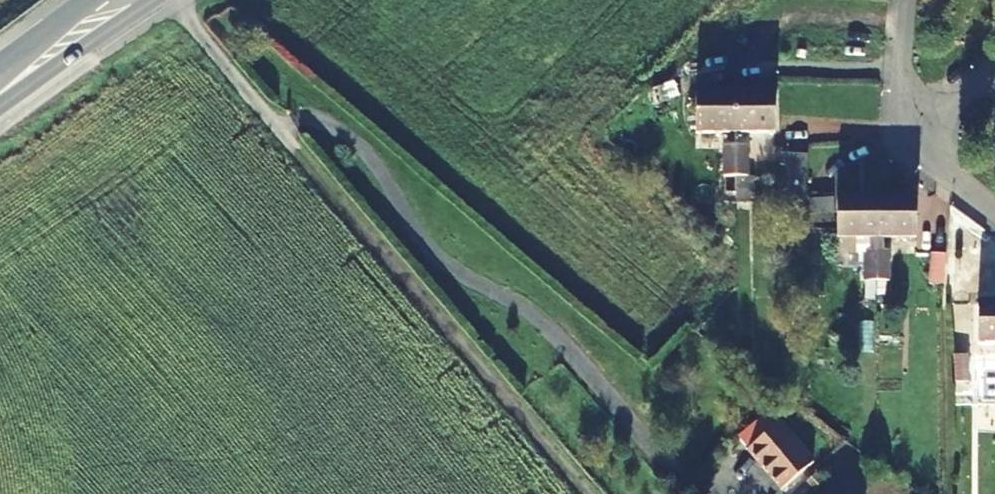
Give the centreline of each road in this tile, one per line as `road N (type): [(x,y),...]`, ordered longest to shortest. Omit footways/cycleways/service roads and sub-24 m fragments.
road 1 (track): [(581,493),(169,0)]
road 2 (track): [(686,493),(534,318),(425,249),(378,164),(357,143),(324,124),(280,131)]
road 3 (primary): [(117,0),(0,86)]
road 4 (residential): [(909,122),(923,151),(994,210)]
road 5 (residential): [(906,0),(901,68),(909,122)]

